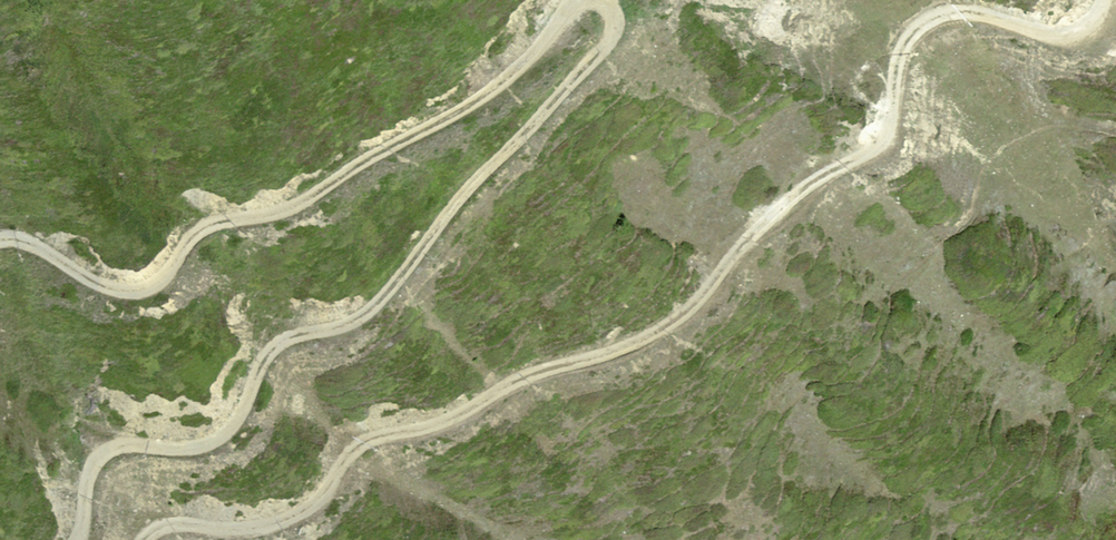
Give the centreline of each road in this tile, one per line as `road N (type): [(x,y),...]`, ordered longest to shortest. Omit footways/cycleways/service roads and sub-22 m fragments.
road 1 (track): [(1105,0),(1095,21),(1064,37),(965,11),(931,19),(902,52),(885,132),(867,155),(793,197),(694,306),(661,332),(605,359),(526,376),(427,430),(372,438),(346,458),(323,496),(281,522),(242,531),(170,524),(144,539)]
road 2 (track): [(80,539),(89,473),(106,450),(209,445),(243,409),(271,351),(372,309),(458,198),(609,43),(617,23),(600,0)]
road 3 (track): [(583,0),(467,108),(300,205),(208,226),(148,288),(113,290),(24,241),(0,240)]

